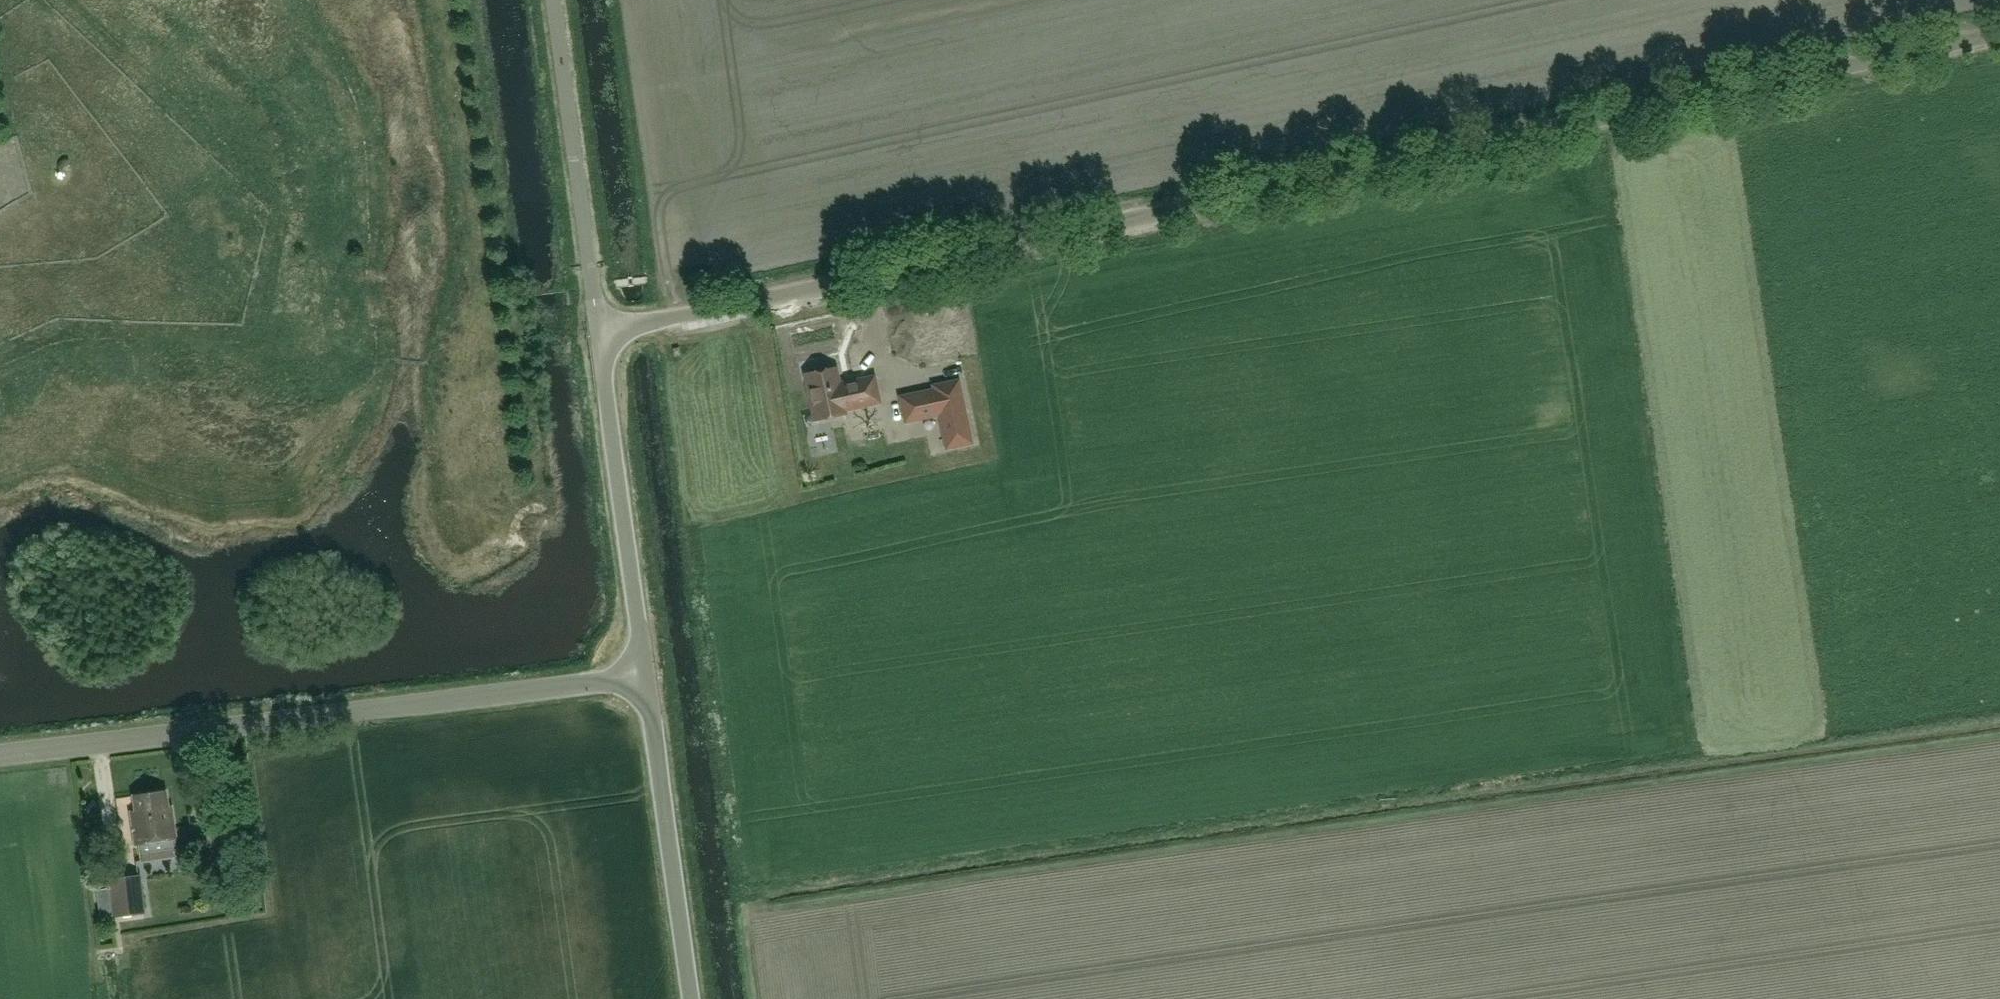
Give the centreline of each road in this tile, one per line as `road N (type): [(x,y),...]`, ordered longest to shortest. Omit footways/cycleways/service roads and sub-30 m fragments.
road 1 (unclassified): [(645,678),(603,338),(1999,35)]
road 2 (unclassified): [(0,753),(645,678)]
road 3 (unclassified): [(691,998),(645,678)]

